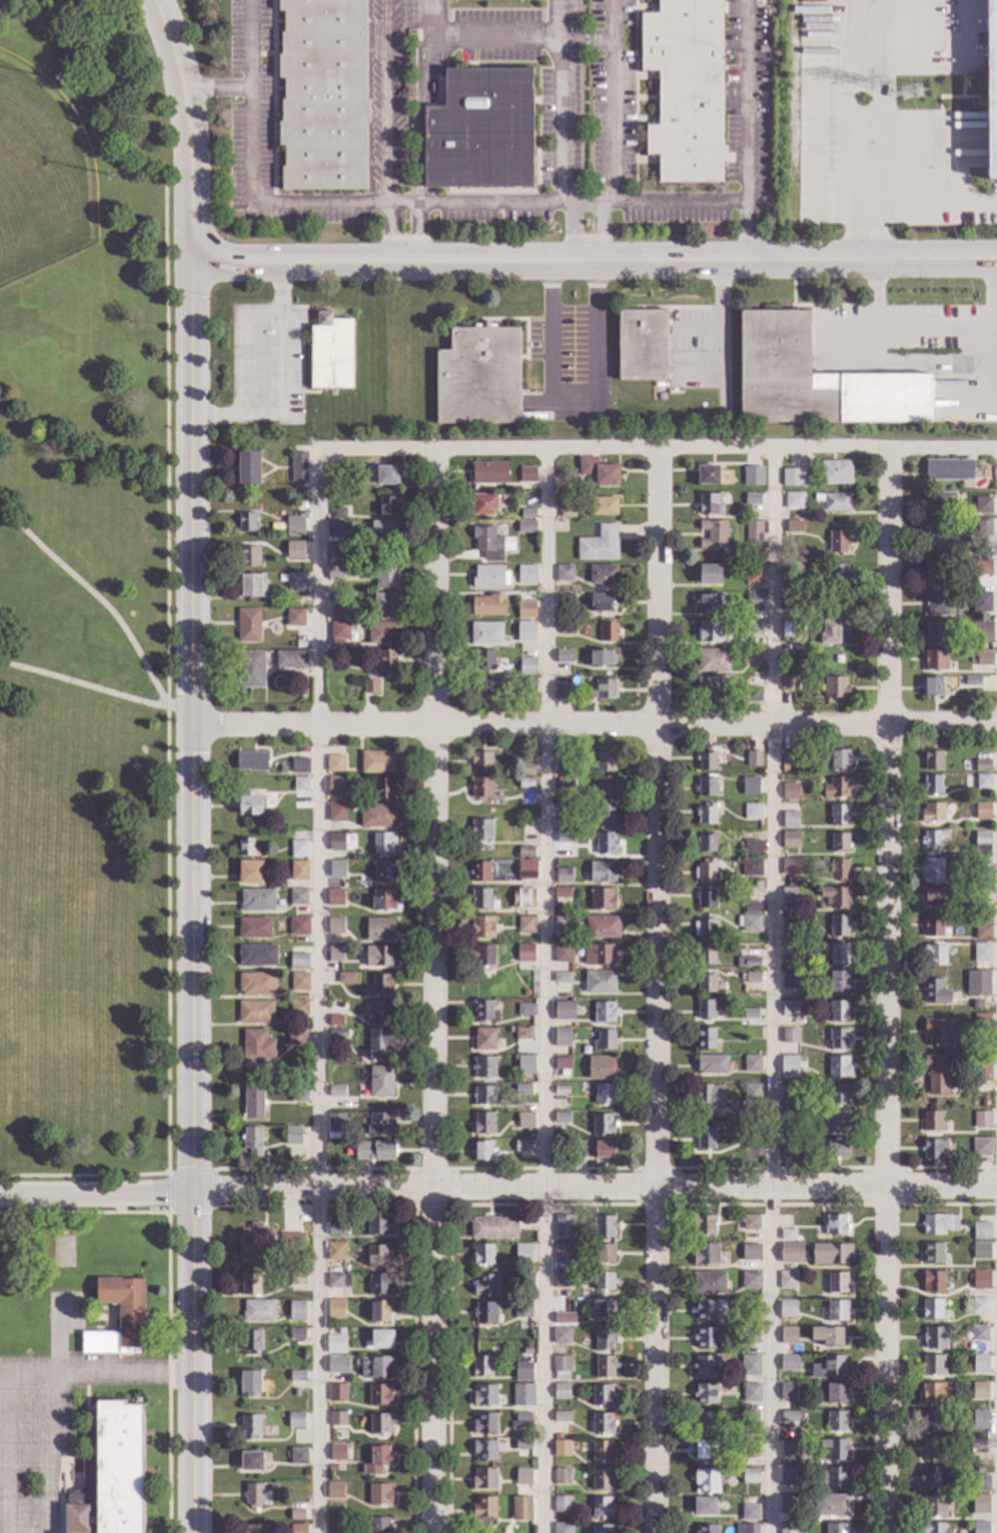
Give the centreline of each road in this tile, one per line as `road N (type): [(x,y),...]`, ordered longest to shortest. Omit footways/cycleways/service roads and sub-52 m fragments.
road 1 (residential): [(437,451),(435,1532)]
road 2 (residential): [(893,452),(888,1532)]
road 3 (residential): [(656,452),(658,1532)]
road 4 (tertiary): [(190,266),(195,1191)]
road 5 (residential): [(996,259),(190,266)]
road 6 (residential): [(996,725),(194,729)]
road 7 (residential): [(195,1191),(996,1187)]
road 8 (tertiary): [(195,1191),(193,1532)]
road 9 (tertiary): [(152,0),(180,78),(192,144),(190,266)]
road 10 (residential): [(0,1194),(195,1191)]

